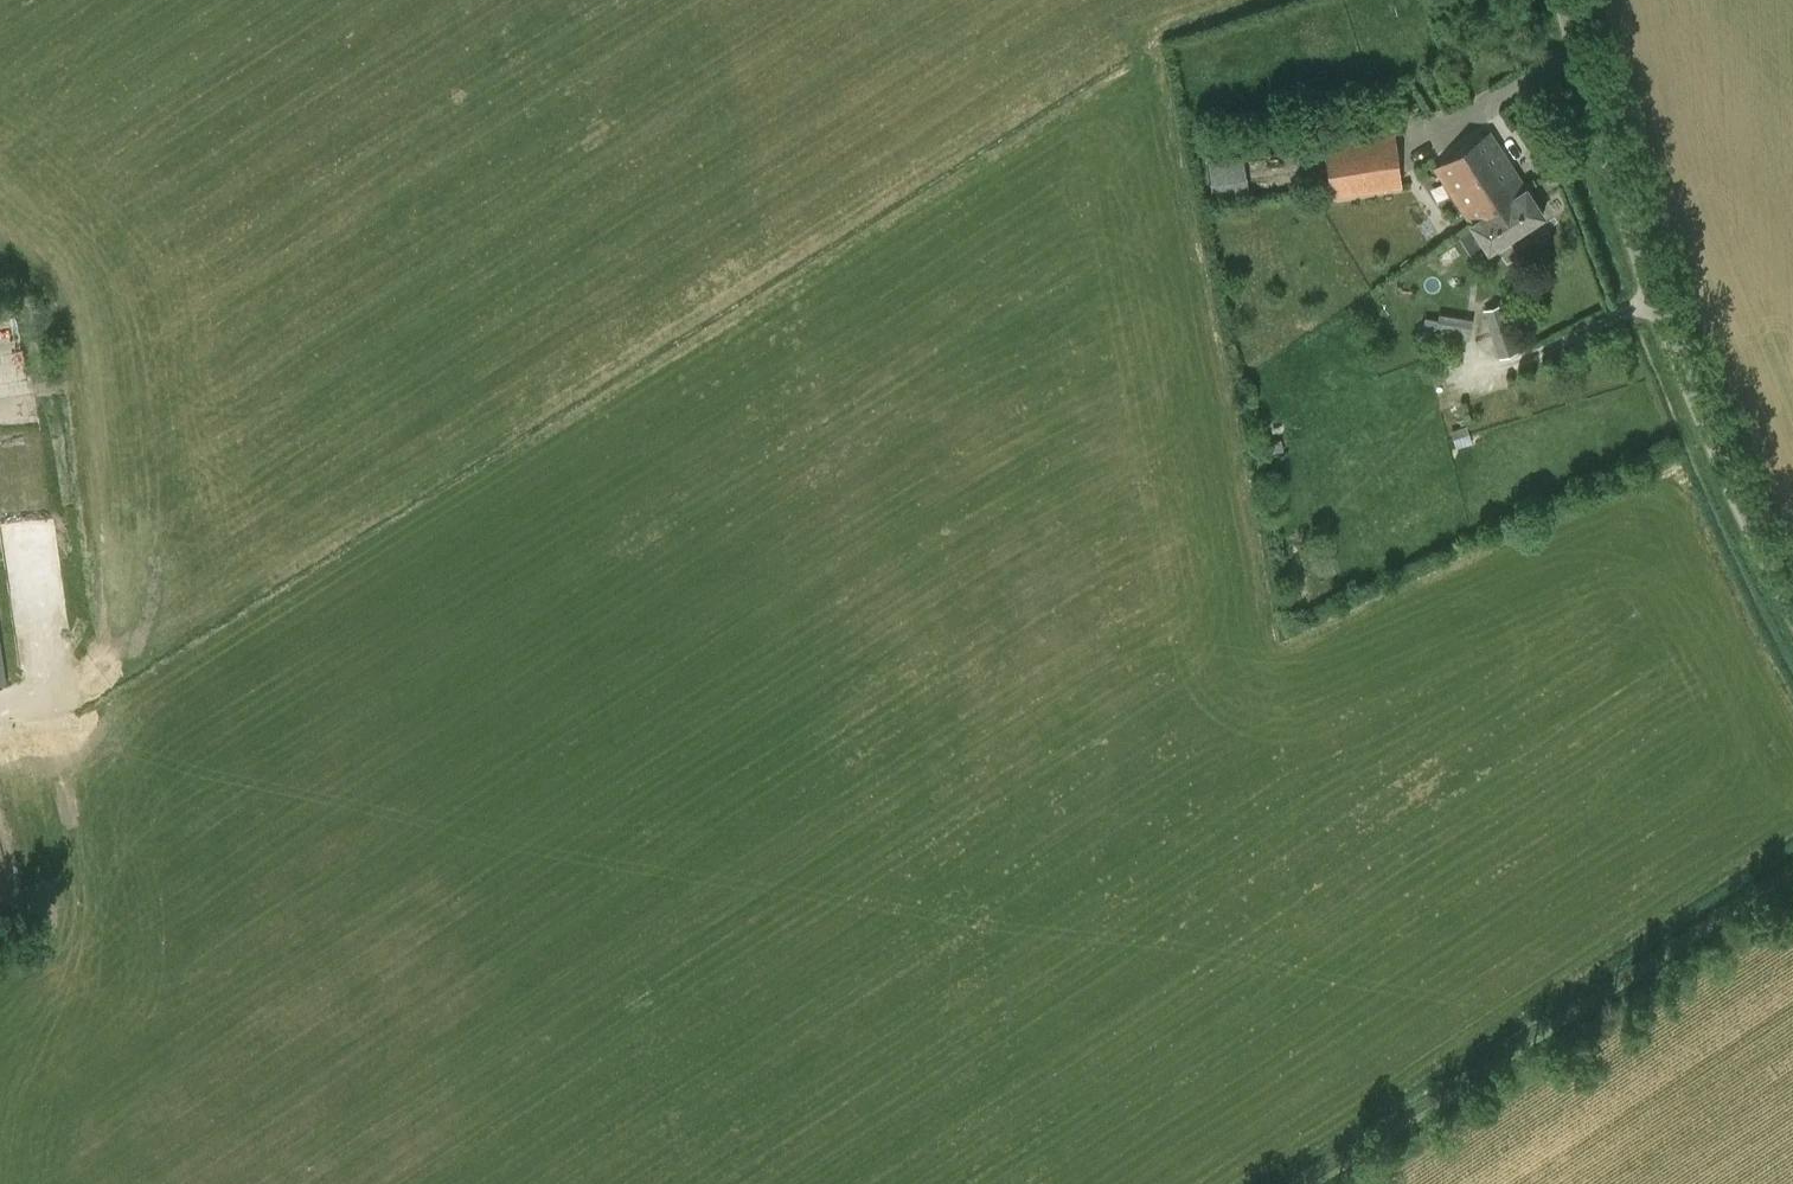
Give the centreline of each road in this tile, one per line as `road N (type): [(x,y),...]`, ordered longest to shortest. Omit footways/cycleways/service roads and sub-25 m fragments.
road 1 (unclassified): [(1792,603),(1676,352),(1562,0)]

